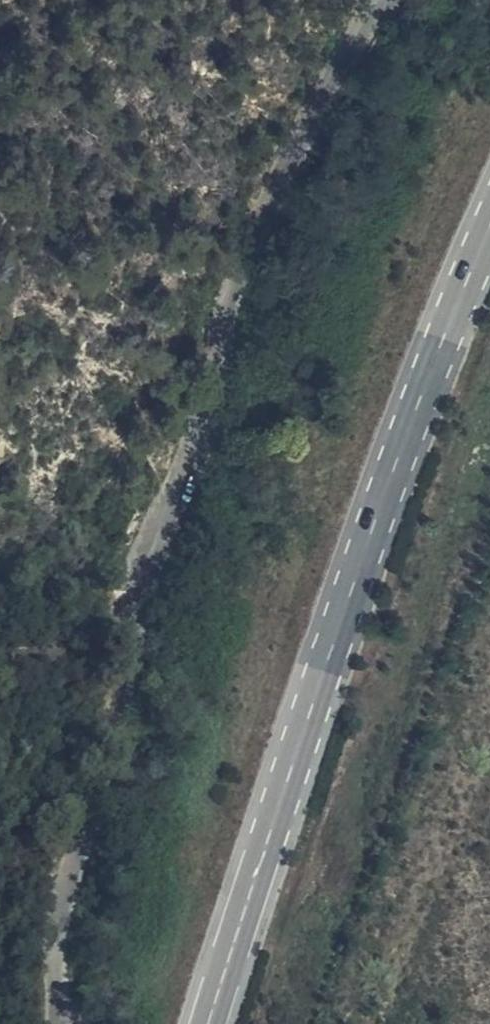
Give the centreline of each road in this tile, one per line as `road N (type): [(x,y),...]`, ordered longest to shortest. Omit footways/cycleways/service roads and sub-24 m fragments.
road 1 (unclassified): [(66,1023),(67,878),(127,627),(327,78),(381,0)]
road 2 (primary): [(489,229),(431,374),(211,1023)]

